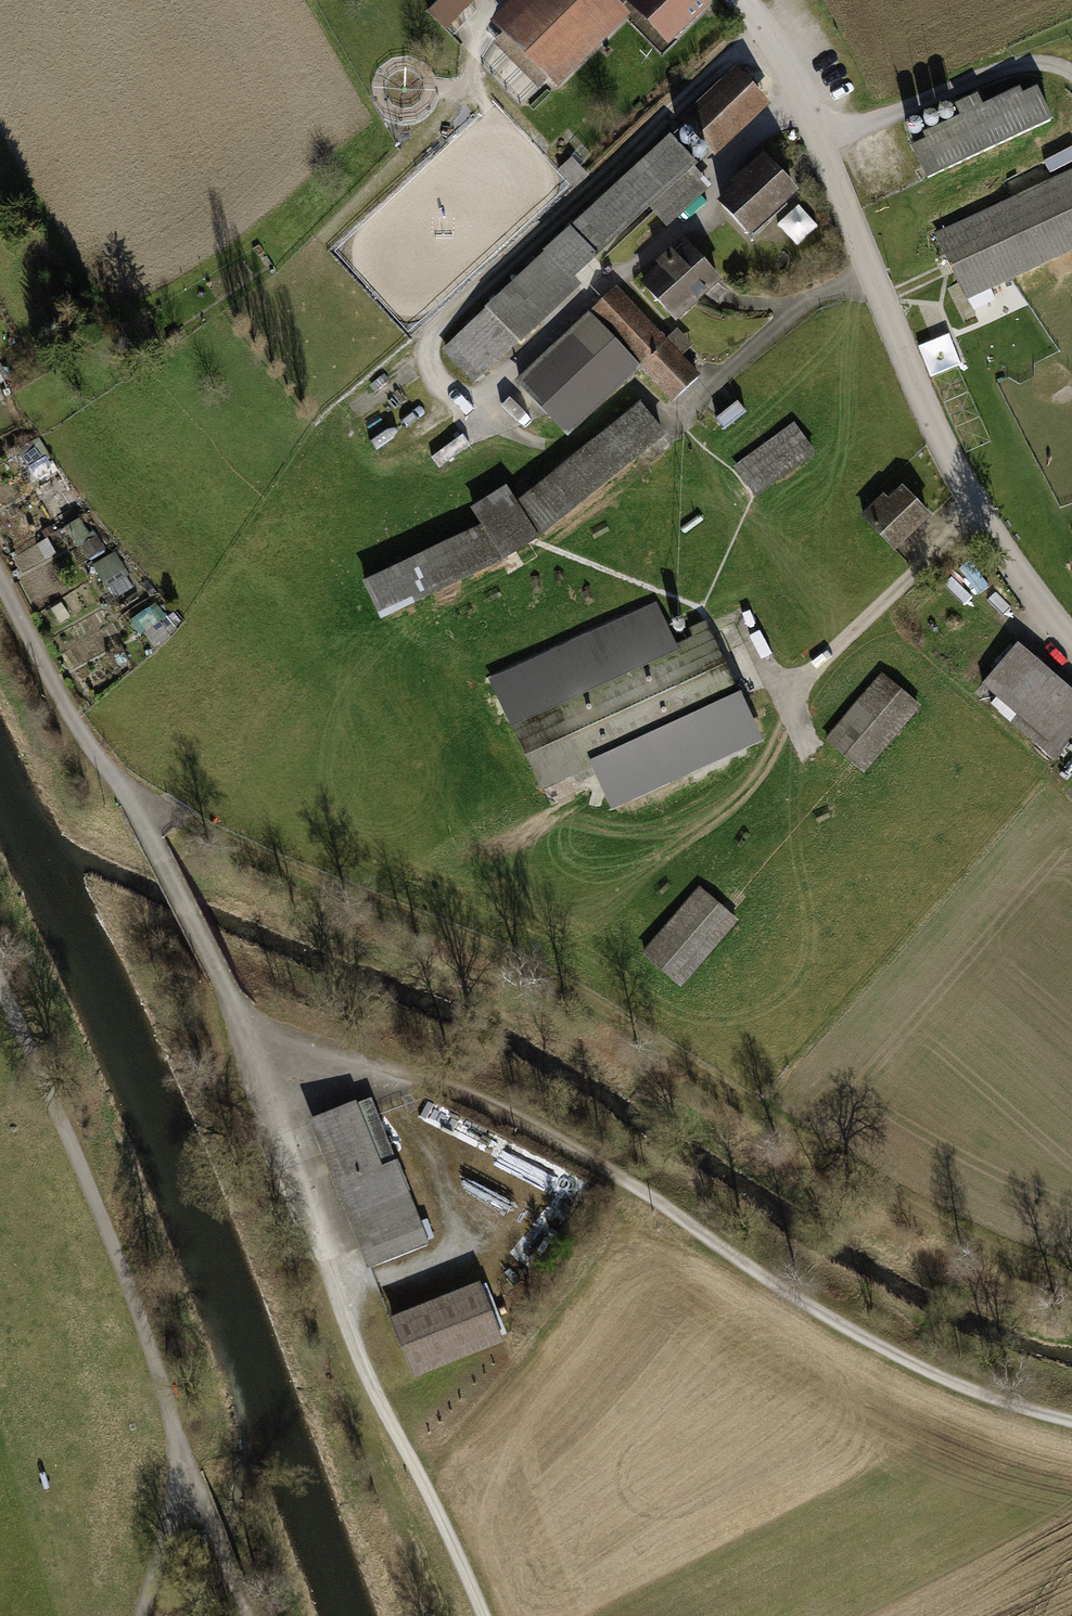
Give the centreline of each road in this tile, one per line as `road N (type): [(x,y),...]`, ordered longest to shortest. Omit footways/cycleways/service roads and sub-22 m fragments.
road 1 (track): [(122,787),(205,832),(533,972),(945,1226),(1071,1277)]
road 2 (track): [(1071,1417),(993,1394),(891,1349),(512,1112),(238,1010)]
road 3 (residential): [(1071,636),(979,513),(784,59),(740,0)]
road 4 (track): [(238,1010),(282,1201),(480,1615)]
road 5 (track): [(181,1451),(91,1191),(0,974)]
road 6 (track): [(819,139),(1017,64),(1071,75)]
road 7 (track): [(181,1451),(246,1615)]
road 8 (track): [(143,1615),(181,1451)]

